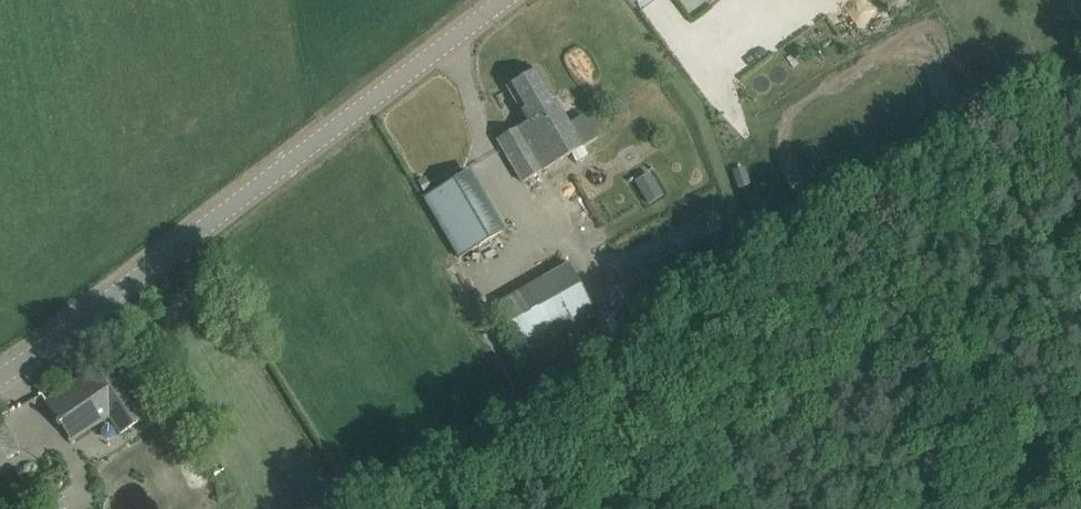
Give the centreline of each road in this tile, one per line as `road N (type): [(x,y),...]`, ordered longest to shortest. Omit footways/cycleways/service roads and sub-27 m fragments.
road 1 (unclassified): [(0,377),(500,0)]

